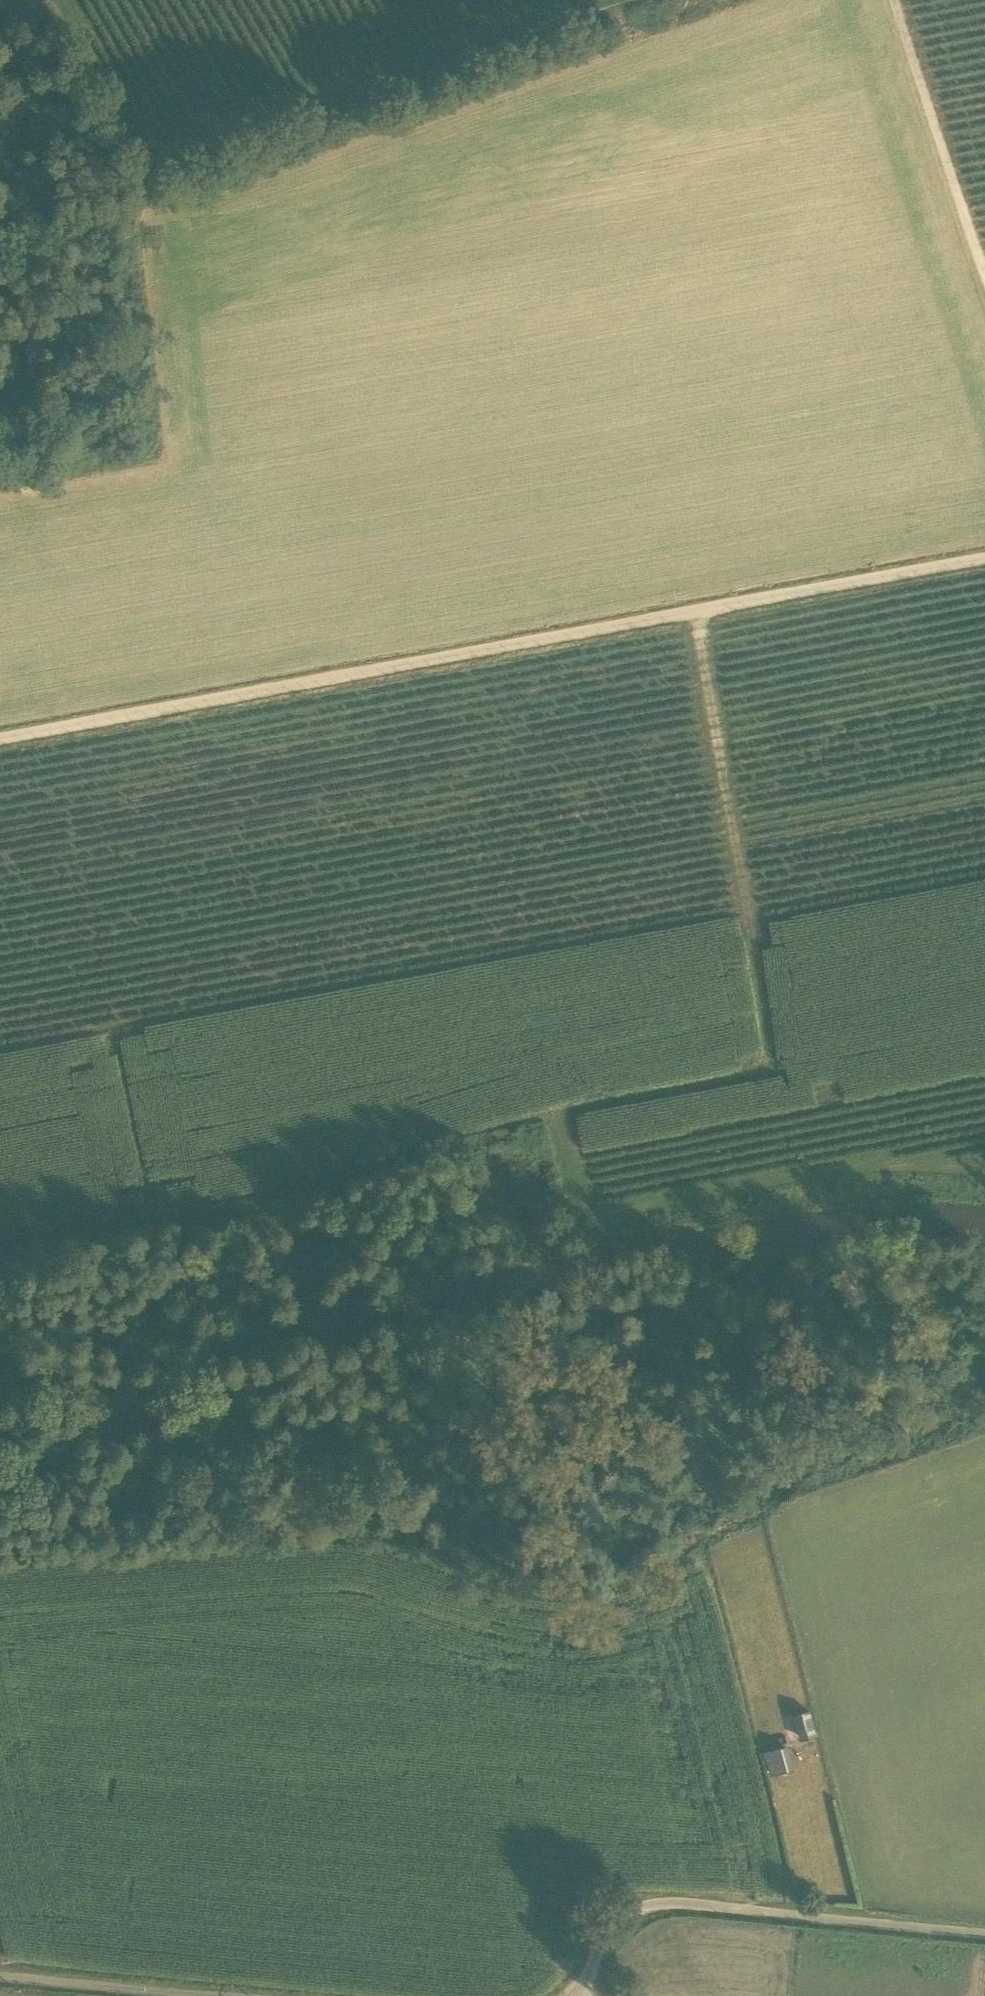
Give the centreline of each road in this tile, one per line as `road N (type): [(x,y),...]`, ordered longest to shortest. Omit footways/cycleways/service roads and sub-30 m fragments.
road 1 (track): [(0,740),(984,556)]
road 2 (track): [(0,206),(617,0)]
road 3 (unclassified): [(984,1935),(642,1907),(609,1933),(587,1995)]
road 4 (unclassified): [(217,1995),(0,1976)]

